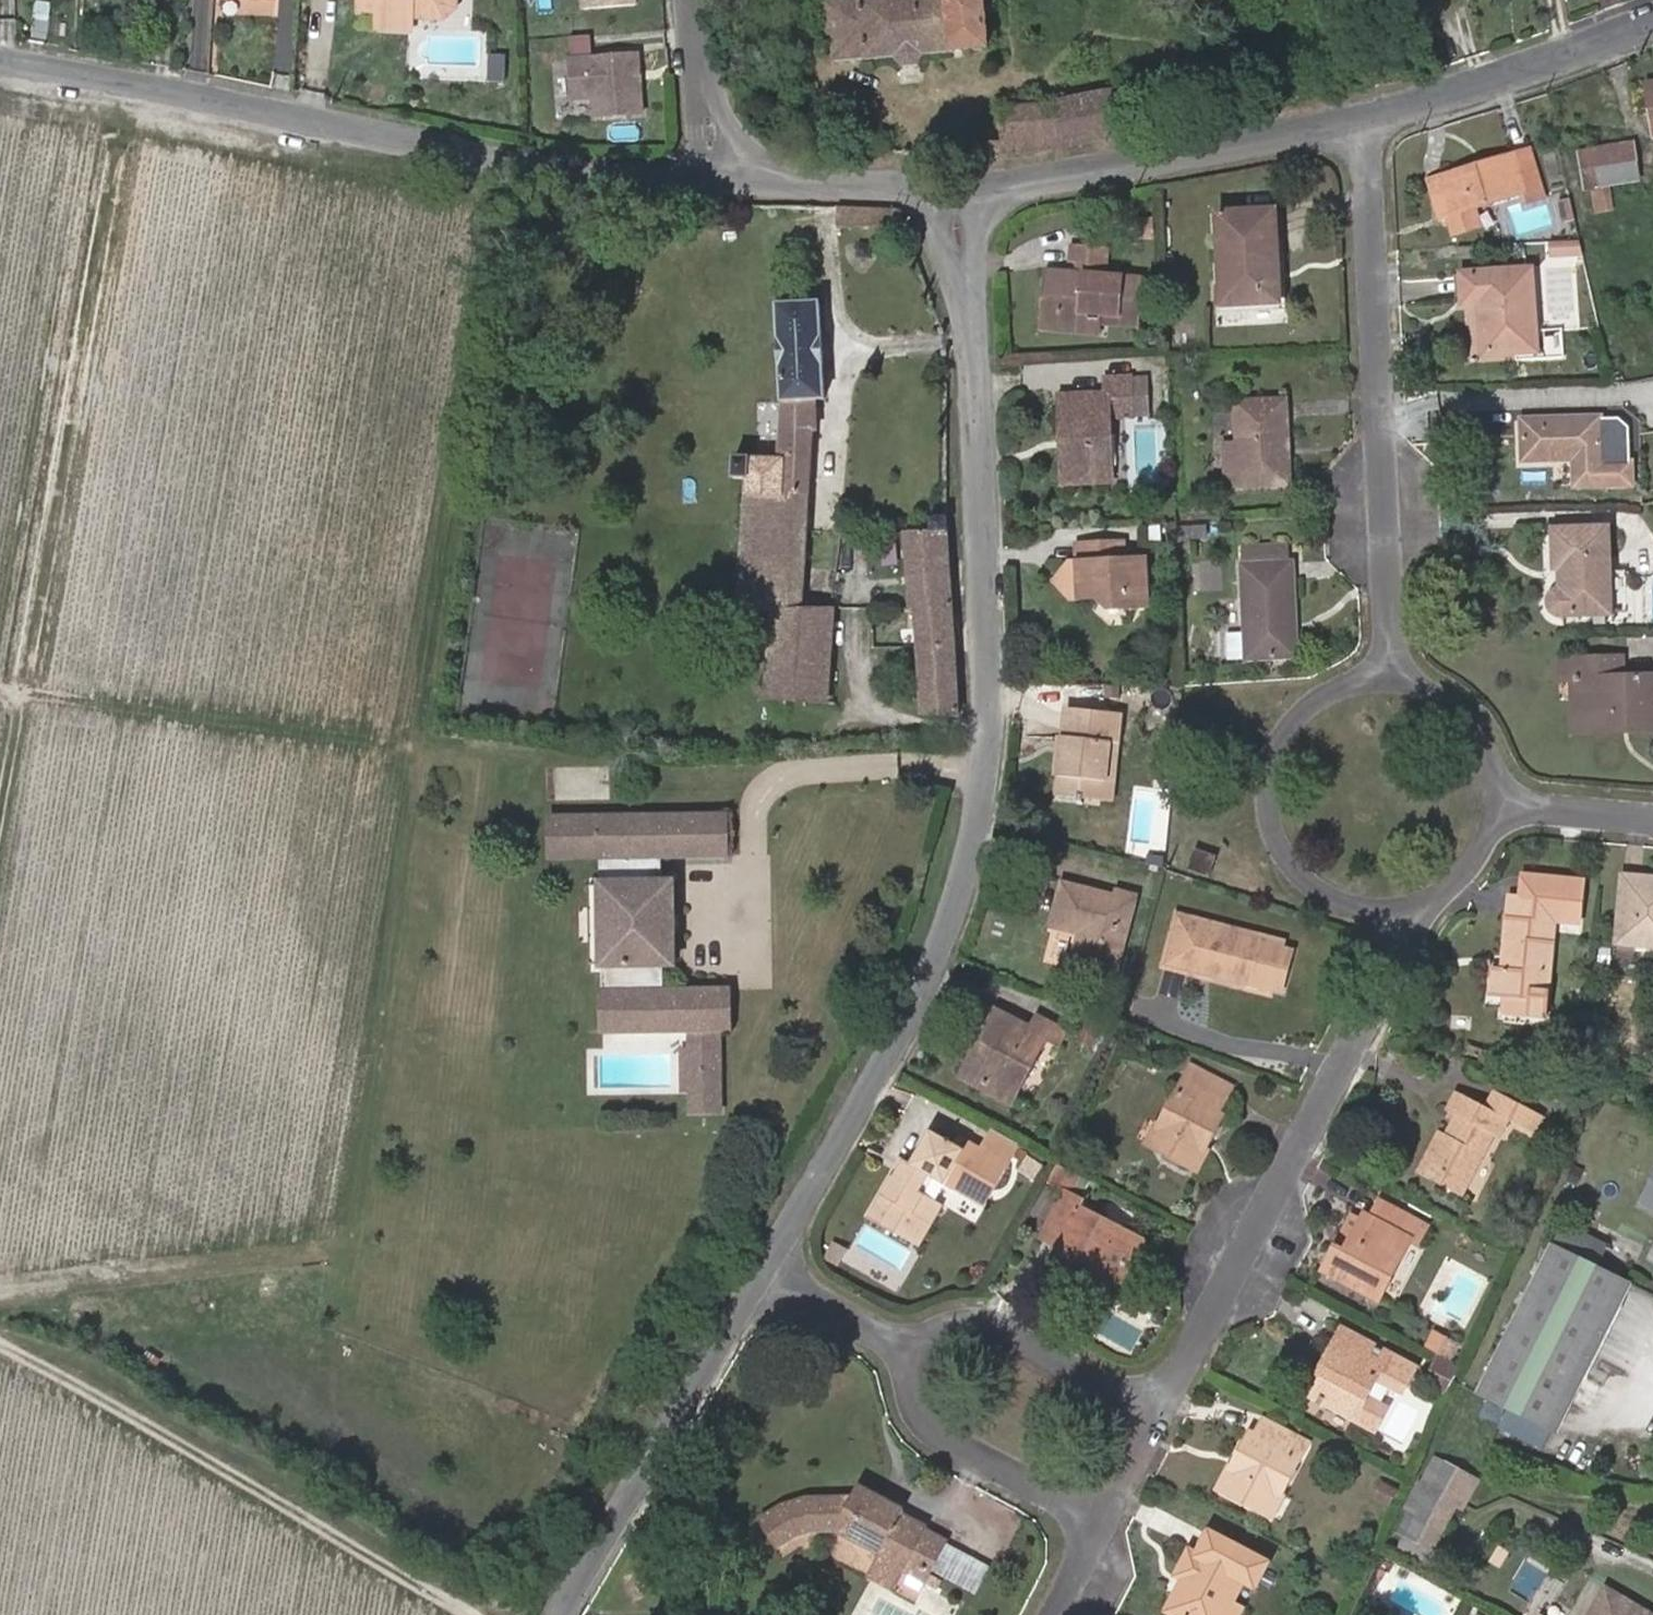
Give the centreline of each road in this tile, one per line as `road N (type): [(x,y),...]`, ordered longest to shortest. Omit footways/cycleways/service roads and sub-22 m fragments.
road 1 (track): [(0,98),(465,184),(485,220),(347,1233),(0,1300)]
road 2 (residential): [(760,1276),(936,972),(993,775),(971,290),(958,188)]
road 3 (residential): [(0,65),(629,175),(731,178)]
road 4 (track): [(114,120),(0,821)]
road 5 (residential): [(1405,909),(1164,1412)]
road 6 (residential): [(1367,118),(1384,673)]
road 7 (track): [(0,1338),(475,1614)]
road 8 (track): [(414,738),(0,683)]
road 9 (residential): [(1367,118),(958,188)]
road 10 (residential): [(1384,673),(1344,678),(1308,697),(1280,726),(1263,763),(1260,803),(1270,842),(1293,876),(1326,900),(1365,911),(1405,909)]
road 11 (residential): [(568,1614),(760,1276)]
road 12 (residential): [(1652,19),(1367,118)]
road 13 (residential): [(899,1351),(972,1317),(1164,1412)]
road 14 (residential): [(1106,1528),(929,1433),(899,1351)]
road 15 (residential): [(958,188),(731,178)]
road 16 (residential): [(1496,819),(1499,784),(1475,720),(1418,679),(1384,673)]
road 17 (residential): [(689,0),(695,73),(731,178)]
road 18 (residential): [(760,1276),(899,1351)]
road 19 (residential): [(1496,819),(1652,831)]
road 20 (residential): [(1405,909),(1464,878),(1496,819)]
road 21 (residential): [(1164,1412),(1106,1528)]

